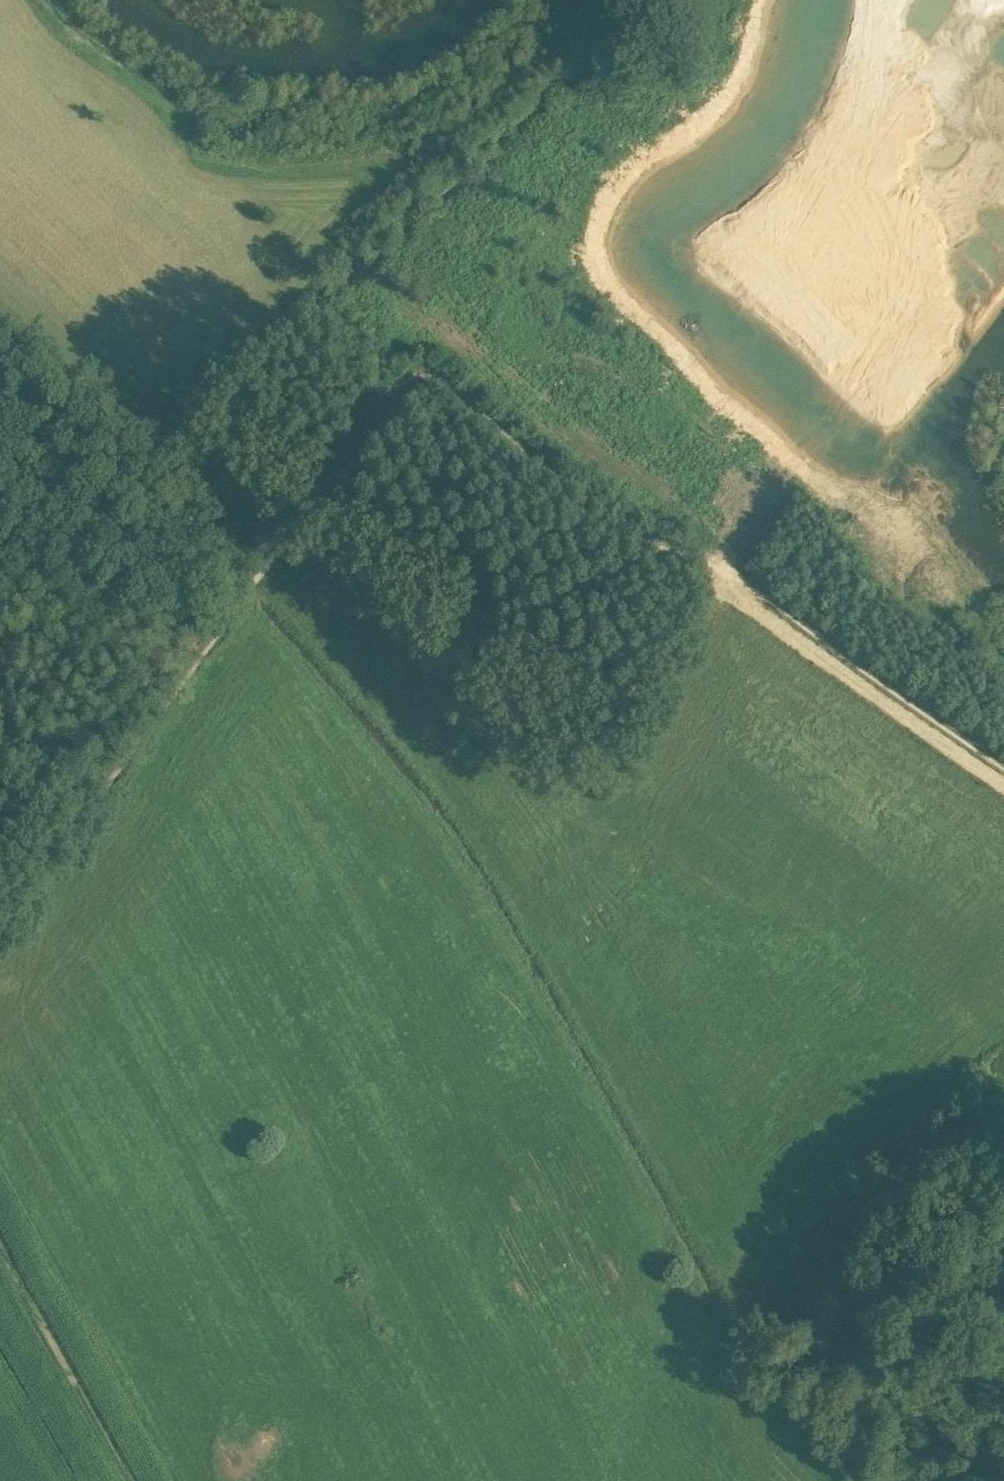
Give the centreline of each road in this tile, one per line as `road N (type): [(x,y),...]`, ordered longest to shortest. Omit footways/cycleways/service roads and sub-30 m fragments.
road 1 (track): [(1003,779),(732,587),(722,553),(783,464)]

